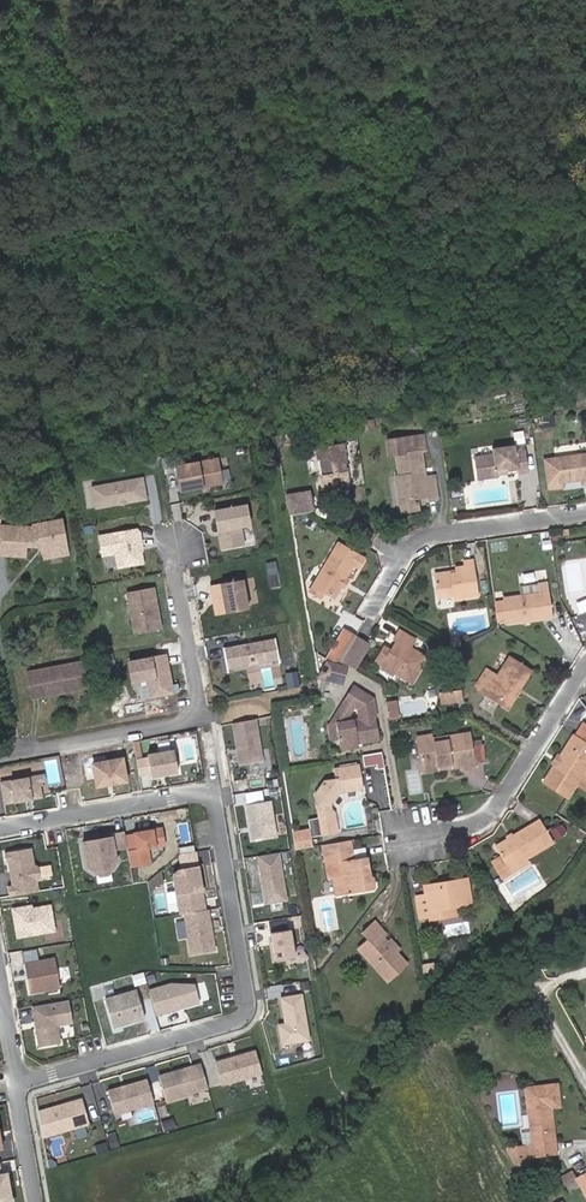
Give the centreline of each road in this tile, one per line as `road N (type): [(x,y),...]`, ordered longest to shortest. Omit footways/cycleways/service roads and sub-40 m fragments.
road 1 (residential): [(0,829),(215,792),(251,1019)]
road 2 (residential): [(23,756),(204,720),(171,538)]
road 3 (residential): [(585,674),(492,821),(415,838)]
road 4 (residential): [(251,1019),(14,1087)]
road 5 (residential): [(585,522),(412,541),(380,601)]
road 6 (residential): [(23,756),(0,633)]

